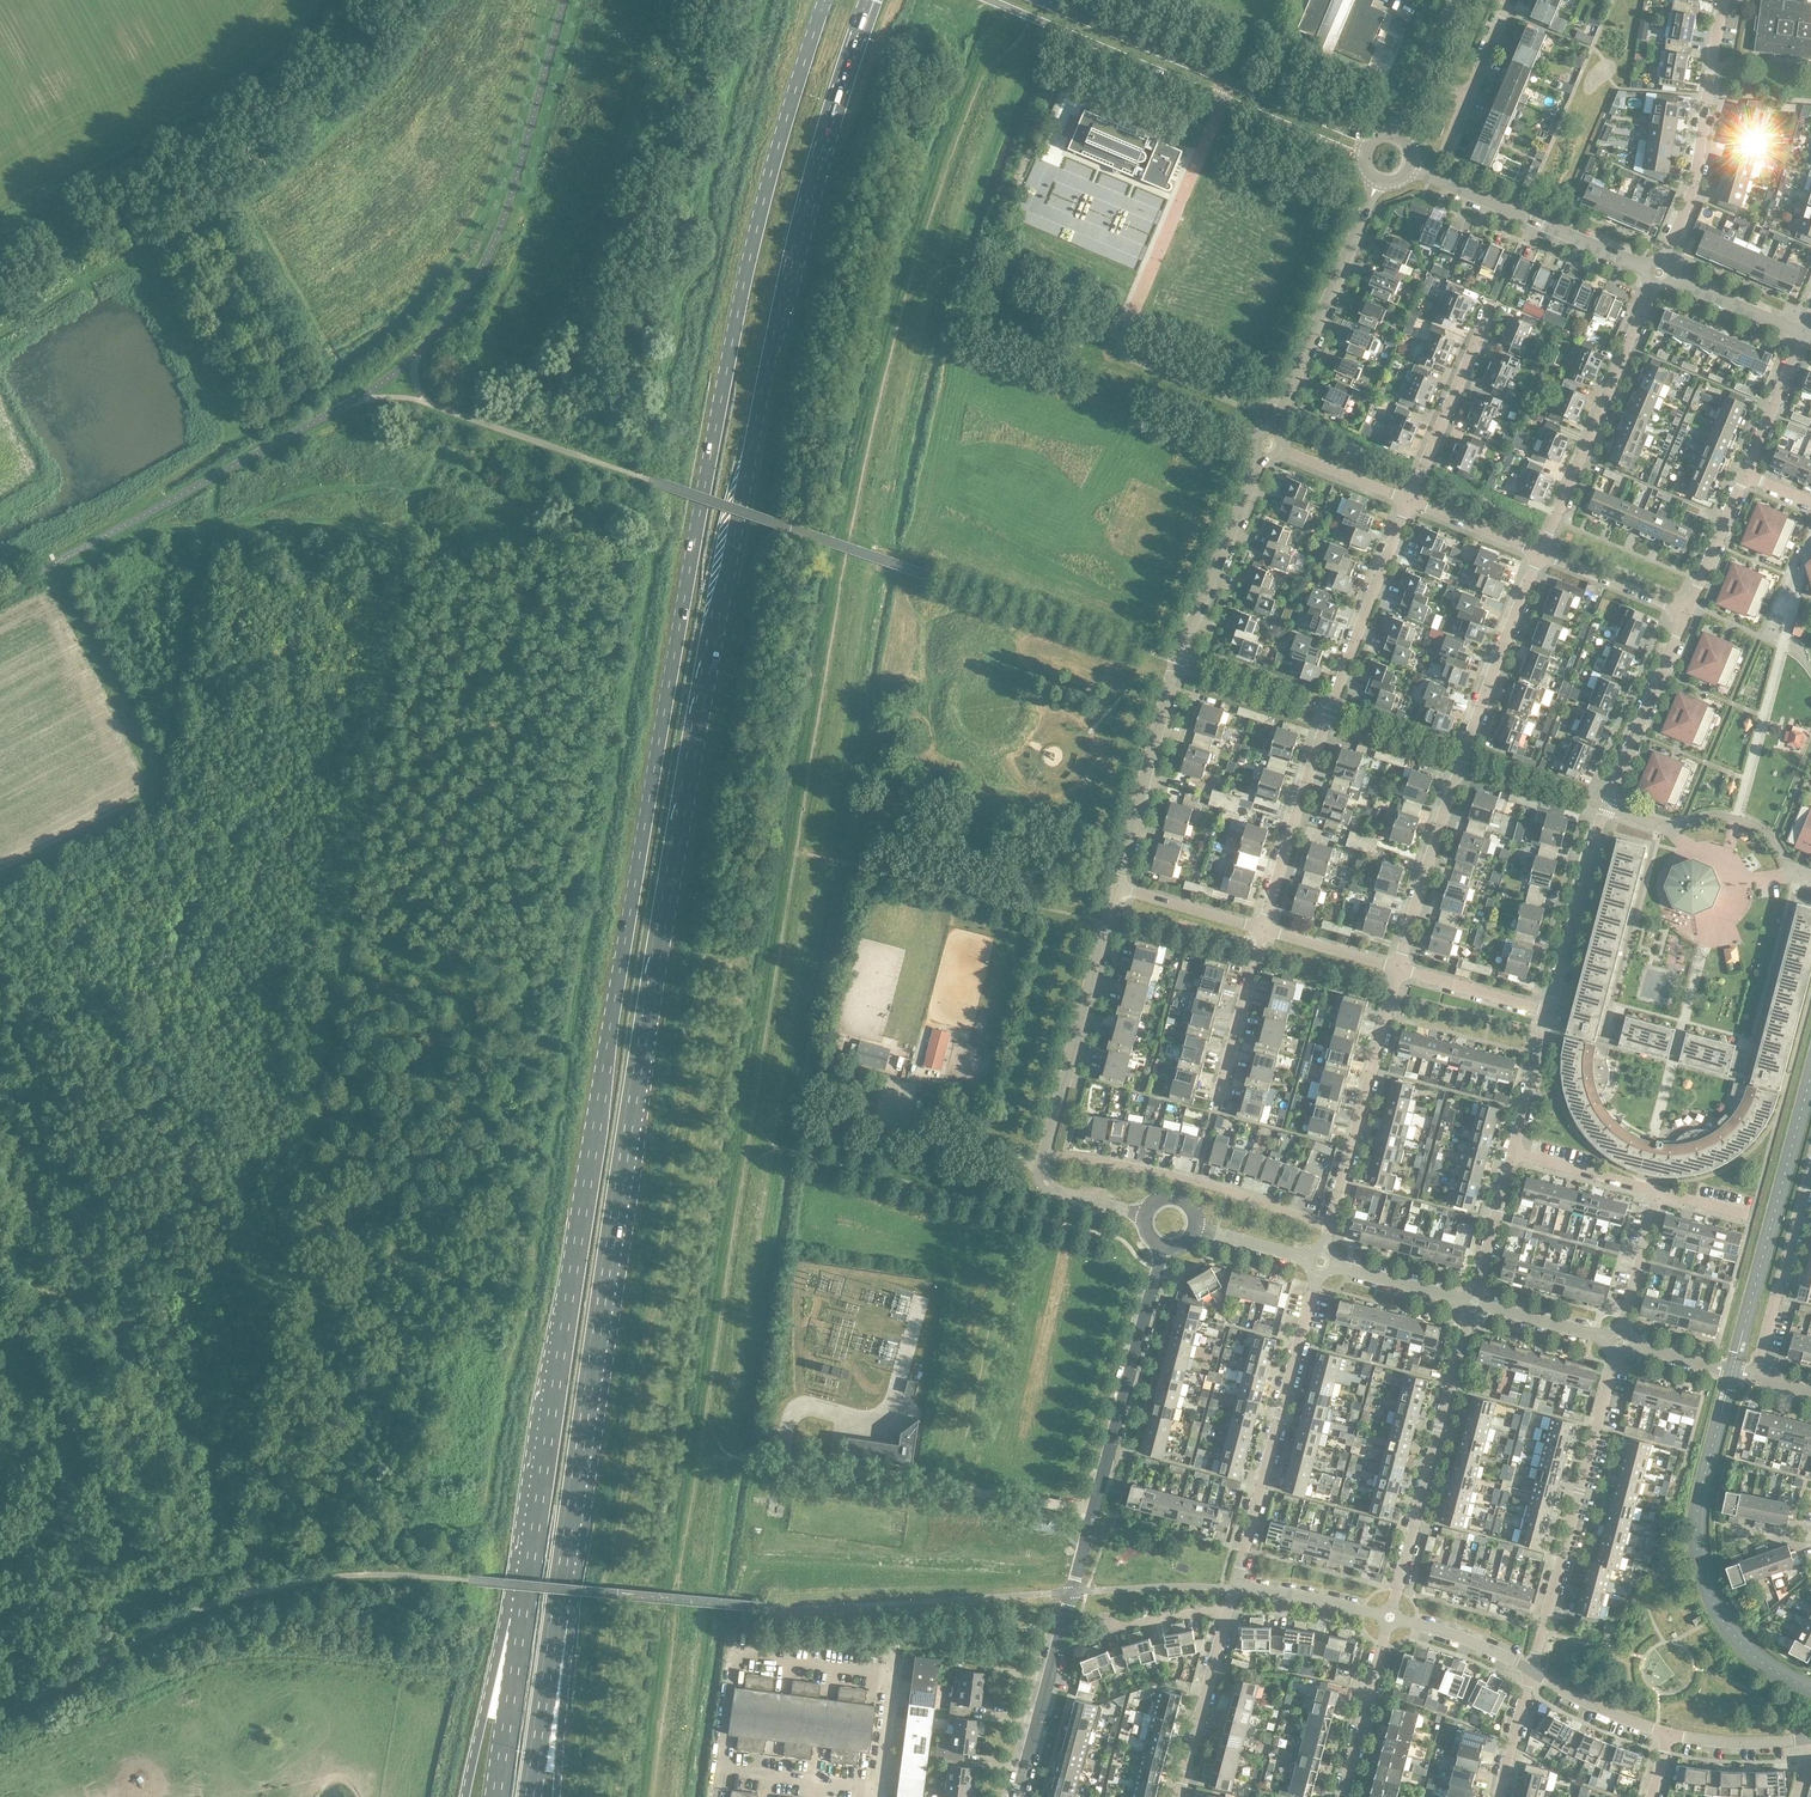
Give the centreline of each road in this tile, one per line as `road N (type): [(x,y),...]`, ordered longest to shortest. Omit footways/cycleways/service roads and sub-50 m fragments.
road 1 (trunk): [(551,1636),(757,408),(807,185),(866,0)]
road 2 (trunk): [(824,0),(770,177),(720,404),(601,1072),(521,1620)]
road 3 (tertiary): [(1017,1796),(1164,1246)]
road 4 (tertiary): [(1115,886),(1177,657),(1262,457)]
road 5 (residential): [(1263,929),(1329,710),(1409,501)]
road 6 (residential): [(1398,966),(1540,554)]
road 7 (tertiary): [(984,0),(1361,156)]
road 8 (tertiary): [(1368,142),(1043,0)]
road 9 (residential): [(1533,1671),(1615,1355)]
road 10 (residential): [(1234,1587),(1316,1275)]
road 11 (residential): [(1391,1617),(1470,1313)]
road 12 (residential): [(1328,1226),(1196,1181),(1044,1156)]
road 13 (residential): [(1540,554),(1651,285)]
road 14 (tertiary): [(1044,1156),(1115,886)]
road 15 (unclassified): [(875,1785),(891,1674),(730,1656)]
road 16 (residential): [(1328,1226),(1398,966)]
road 17 (tertiary): [(1273,431),(1378,184)]
road 18 (residential): [(1663,260),(1693,182),(1723,0)]
road 19 (tertiary): [(1644,267),(1410,171)]
road 20 (residential): [(1550,1012),(1605,806)]
road 21 (residential): [(1409,501),(1489,304)]
road 22 (residential): [(1756,1377),(1810,1172)]
road 23 (residential): [(1605,806),(1684,613)]
road 24 (residential): [(1179,1796),(1227,1611)]
road 25 (residential): [(1341,1796),(1391,1617)]
road 26 (trunk): [(521,1620),(483,1716),(465,1796)]
road 27 (trunk): [(521,1620),(495,1796)]
road 28 (residential): [(1217,1099),(1263,929)]
road 29 (unclassified): [(875,1785),(714,1766)]
road 30 (trunk): [(529,1796),(551,1636)]
road 31 (residential): [(1391,1617),(1312,1596),(1234,1587)]
road 32 (trunk): [(553,1796),(551,1636)]
road 33 (residential): [(1550,1012),(1398,966)]
road 34 (residential): [(1684,613),(1540,554)]
road 35 (residential): [(1263,929),(1115,886)]
road 36 (residential): [(1659,1191),(1512,1152)]
road 37 (residential): [(1533,1671),(1391,1617)]
road 38 (residential): [(1745,475),(1804,336)]
road 39 (residential): [(1684,613),(1745,475)]
road 40 (residential): [(1667,1736),(1533,1671)]
road 41 (tertiary): [(1804,336),(1670,278)]
road 42 (residential): [(1512,1152),(1550,1012)]
road 43 (residential): [(1475,1292),(1512,1152)]
road 44 (residential): [(1810,1740),(1749,1746),(1667,1736)]
road 45 (residential): [(1622,1329),(1659,1191)]
road 46 (residential): [(1540,554),(1409,501)]
road 47 (residential): [(1398,966),(1263,929)]
road 48 (residential): [(1409,501),(1280,448)]
road 49 (tertiary): [(1146,1215),(1052,1191),(1044,1156)]
road 50 (tertiary): [(1461,1299),(1333,1266)]
road 51 (residential): [(1504,1796),(1533,1671)]
road 52 (tertiary): [(1605,1338),(1483,1305)]
road 53 (residential): [(1108,1631),(1227,1611)]

